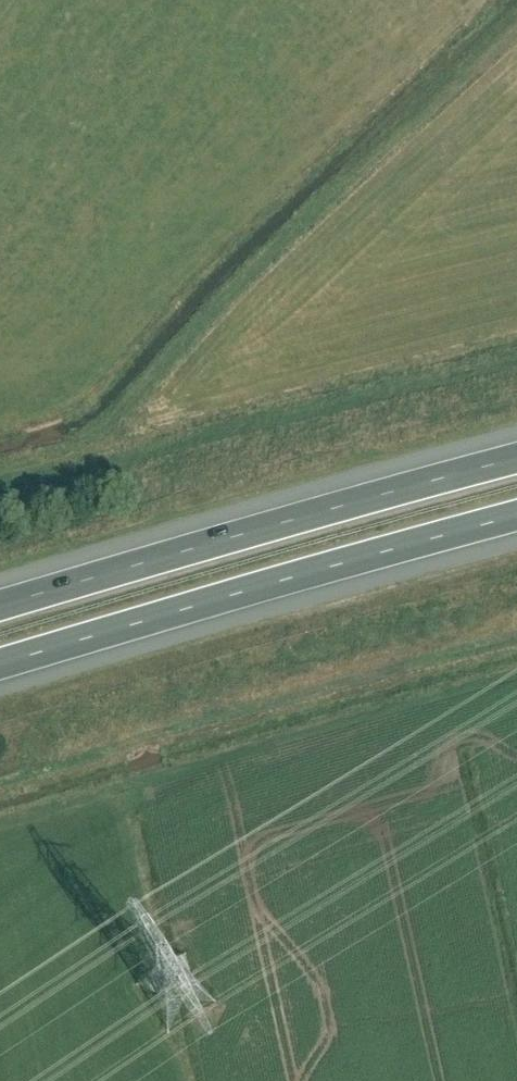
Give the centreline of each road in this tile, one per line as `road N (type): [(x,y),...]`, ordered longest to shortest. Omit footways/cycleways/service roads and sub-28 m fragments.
road 1 (motorway): [(0,664),(516,516)]
road 2 (motorway): [(516,458),(0,606)]

